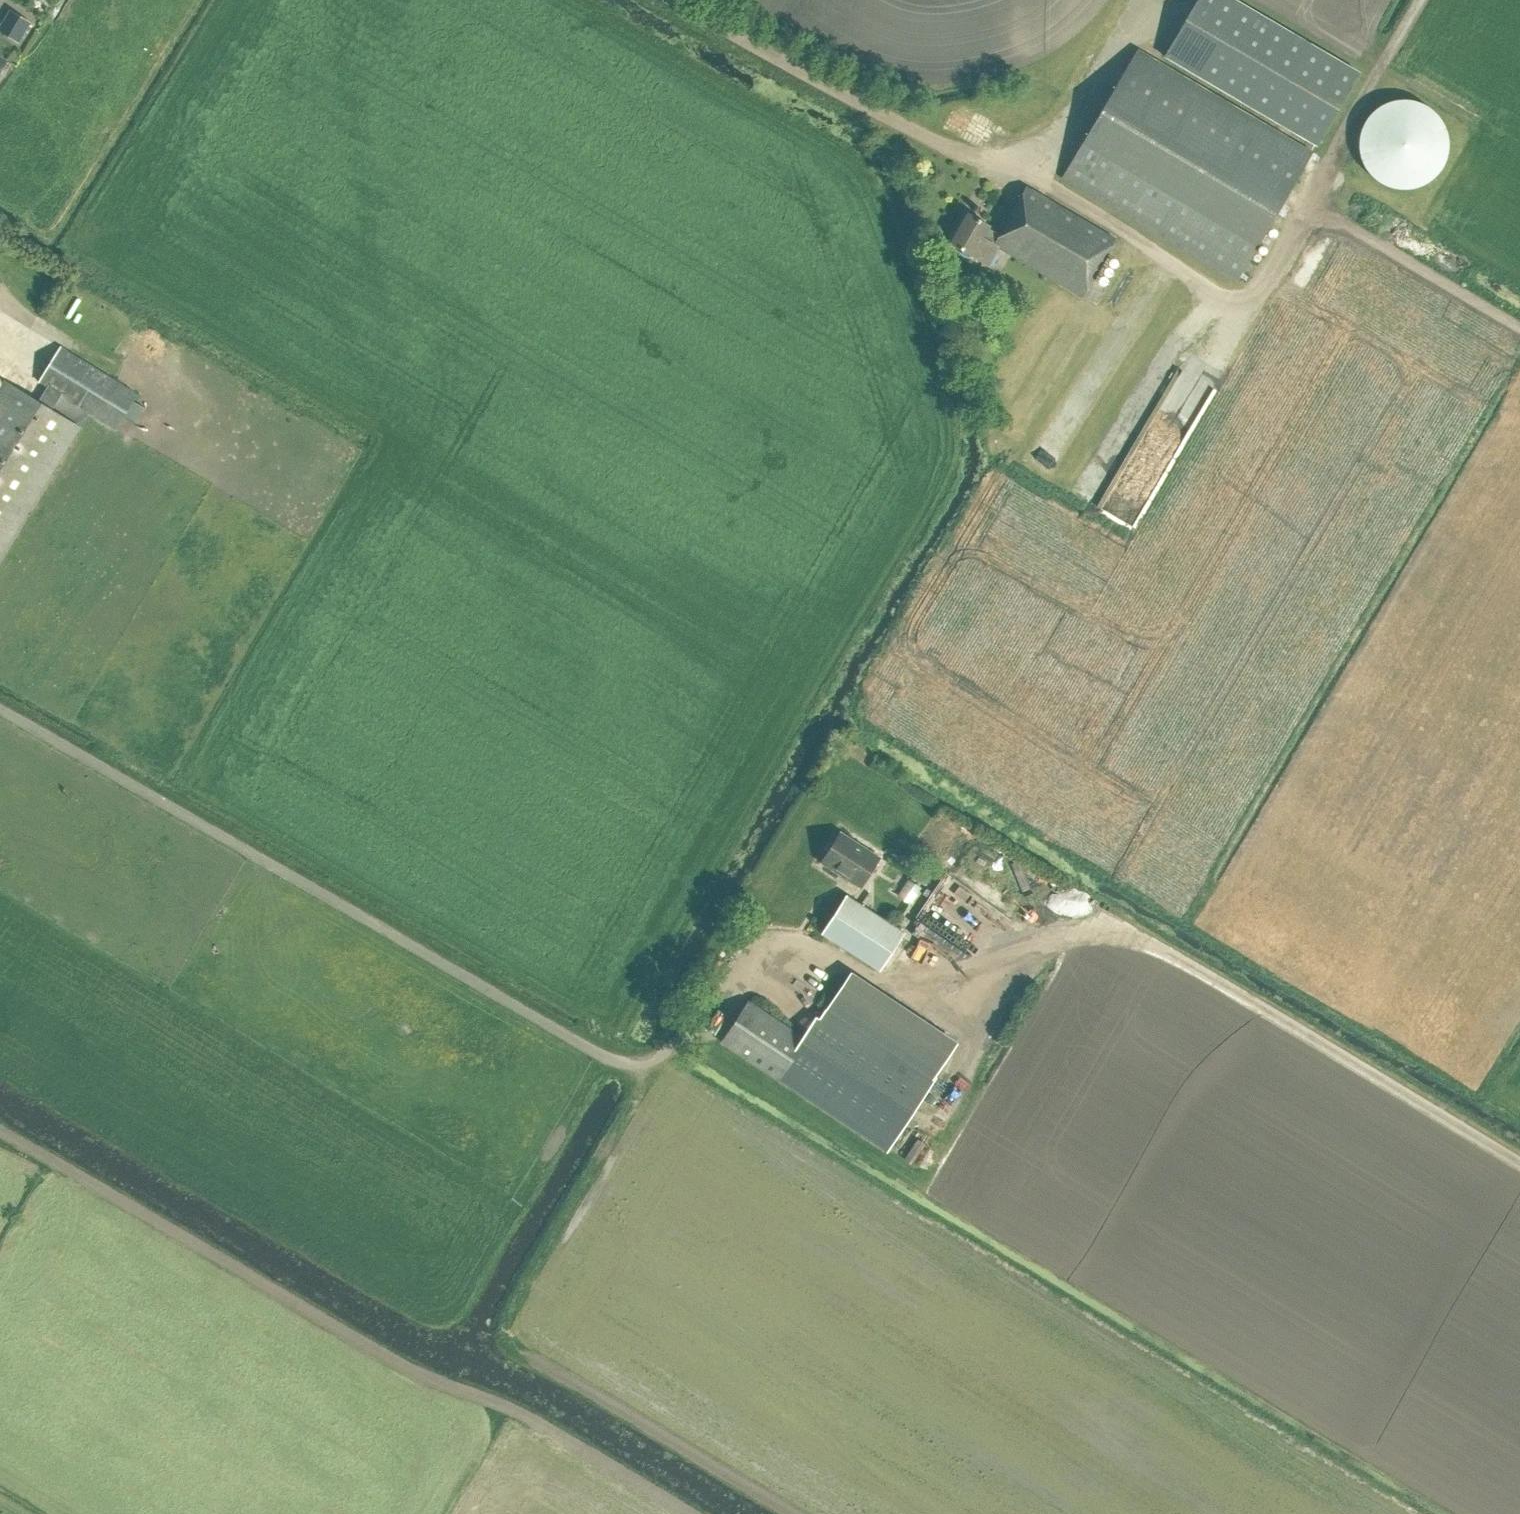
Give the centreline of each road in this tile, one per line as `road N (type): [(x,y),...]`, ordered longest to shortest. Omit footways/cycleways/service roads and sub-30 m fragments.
road 1 (unclassified): [(762,957),(675,1044),(650,1058),(619,1061),(0,707)]
road 2 (track): [(1231,293),(1026,170),(966,161),(682,0)]
road 3 (track): [(1065,935),(1115,931),(1166,952),(1519,1162)]

